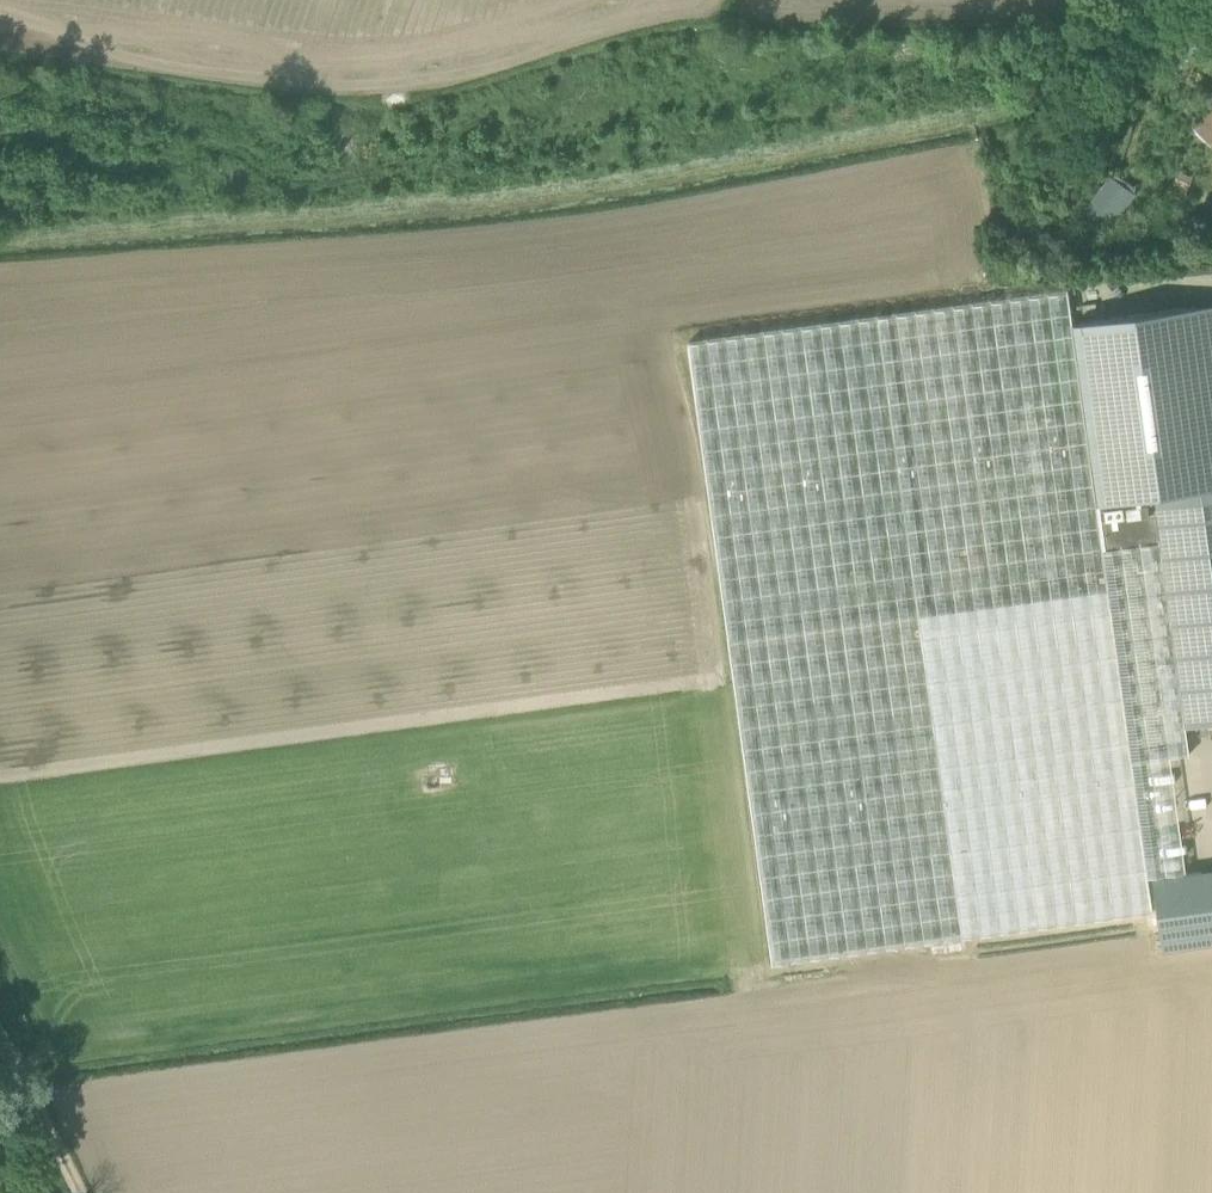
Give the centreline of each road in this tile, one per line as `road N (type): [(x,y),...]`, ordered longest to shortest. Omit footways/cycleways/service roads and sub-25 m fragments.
road 1 (track): [(1079,0),(1071,37),(1048,71),(1021,95),(977,112),(630,178),(443,203),(0,235)]
road 2 (track): [(0,1032),(80,1192)]

